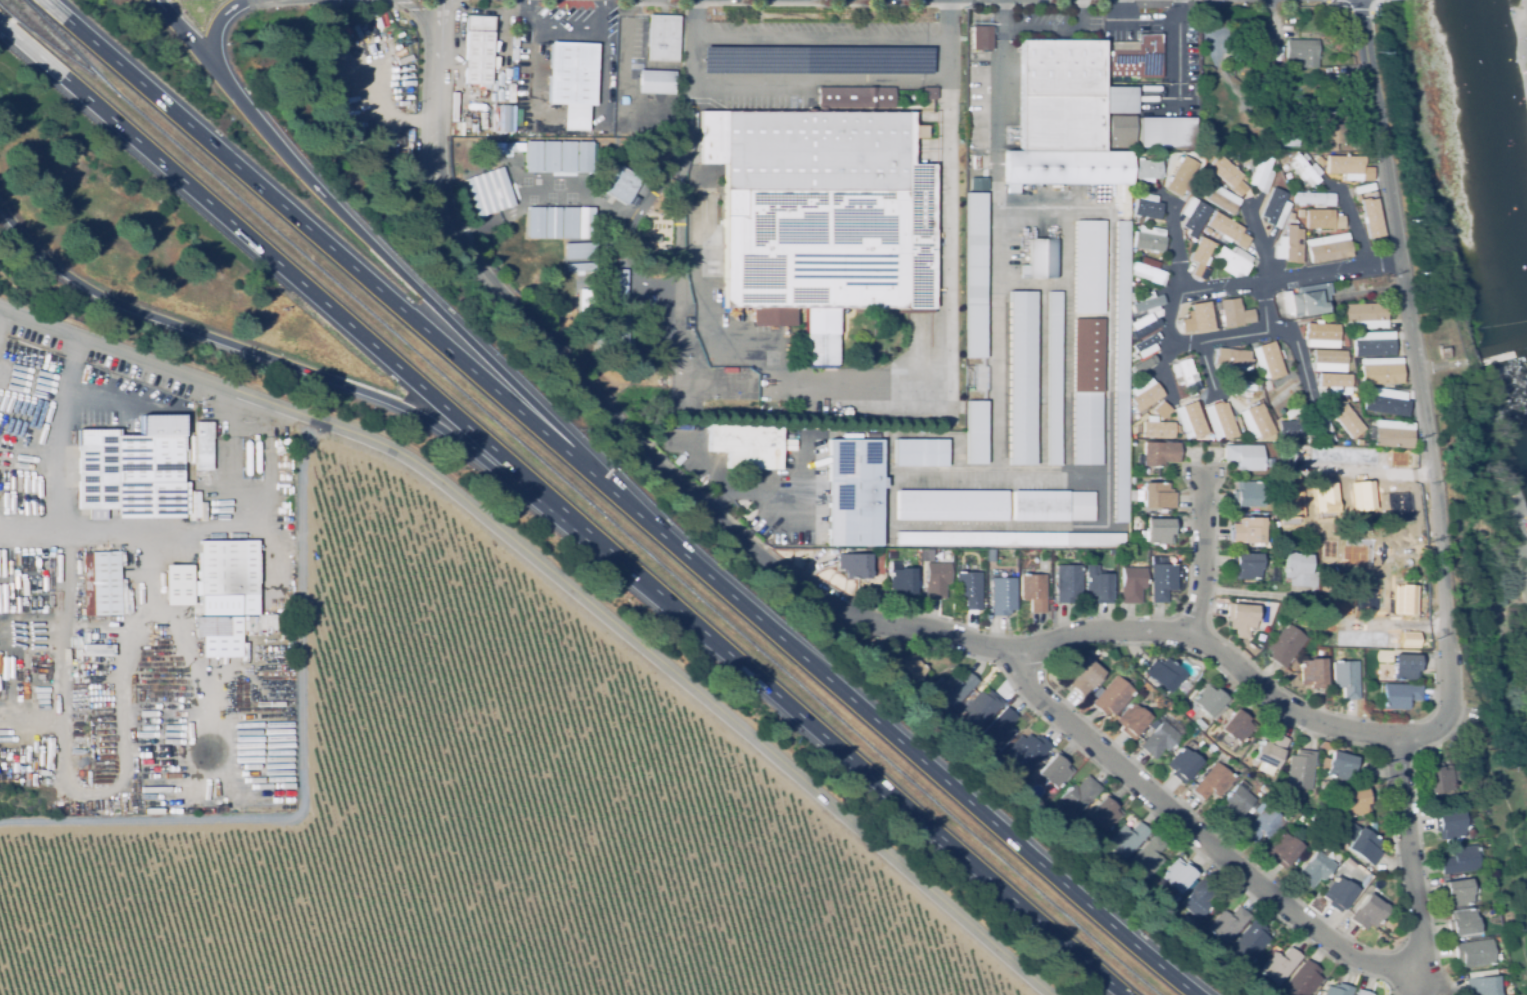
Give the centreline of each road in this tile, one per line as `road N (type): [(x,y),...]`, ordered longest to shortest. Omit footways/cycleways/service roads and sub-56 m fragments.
road 1 (motorway): [(8,31),(1125,994)]
road 2 (residential): [(442,0),(438,142),(446,201),(462,240),(648,451),(779,571),(848,608),(987,646),(1020,649),(1082,632),(1191,635),(1281,702),(1400,741)]
road 3 (residential): [(1050,994),(411,460),(0,306)]
road 4 (motorway): [(1196,994),(597,477)]
road 5 (residential): [(1400,741),(1444,728),(1454,704),(1438,464),(1359,0)]
road 6 (motorway): [(597,477),(41,0)]
road 7 (motorway): [(0,203),(59,269),(105,296),(392,403),(598,537)]
road 8 (motorway): [(597,477),(219,76)]
road 9 (residential): [(1020,649),(1040,693),(1066,723),(1321,941),(1374,971),(1412,966)]
road 10 (residential): [(1412,966),(1424,917),(1400,741)]
road 11 (residential): [(1191,635),(1211,485)]

